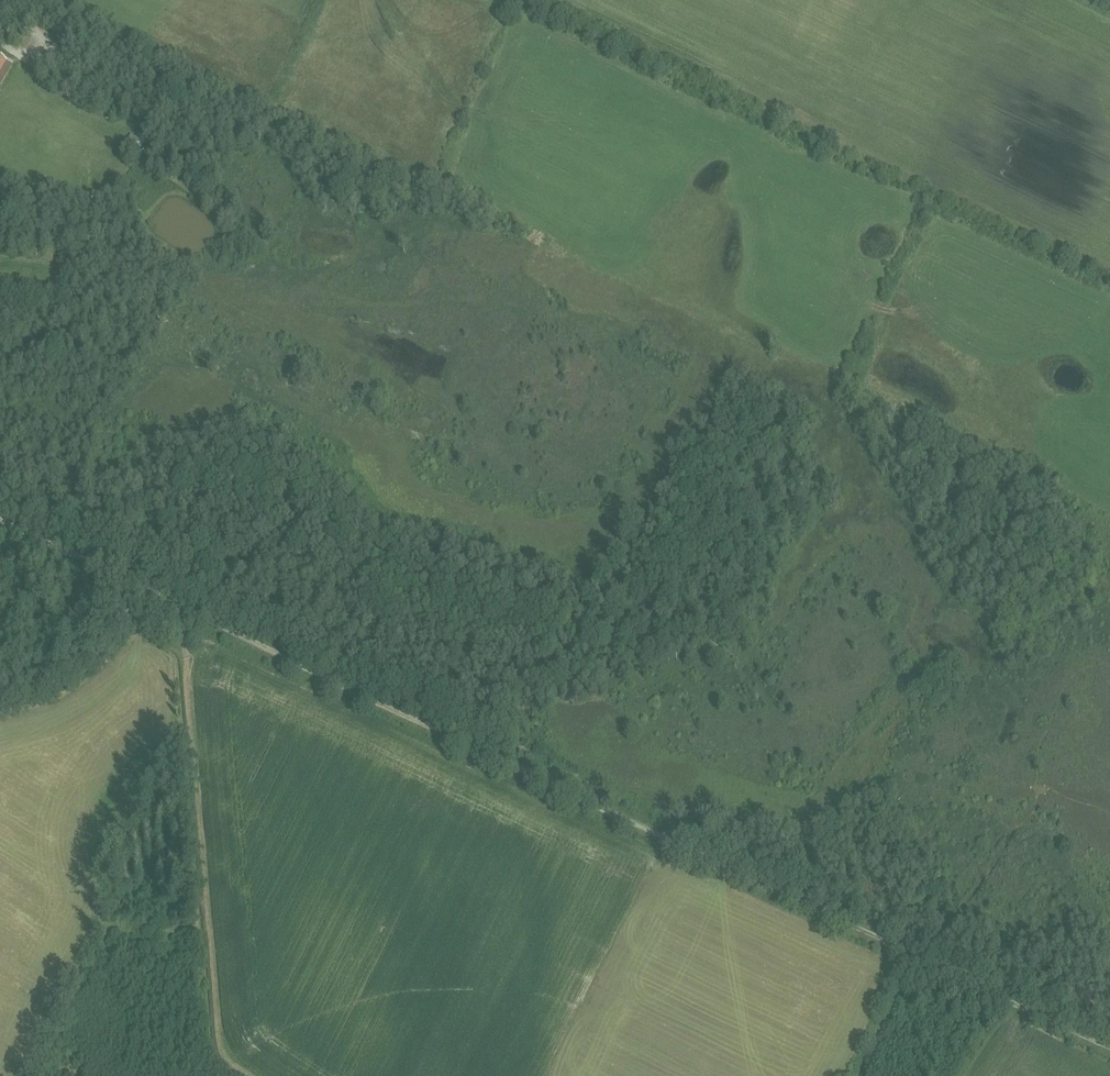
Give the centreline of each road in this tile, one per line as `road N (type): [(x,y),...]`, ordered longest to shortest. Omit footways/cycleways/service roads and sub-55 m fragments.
road 1 (track): [(0,522),(1109,1049)]

